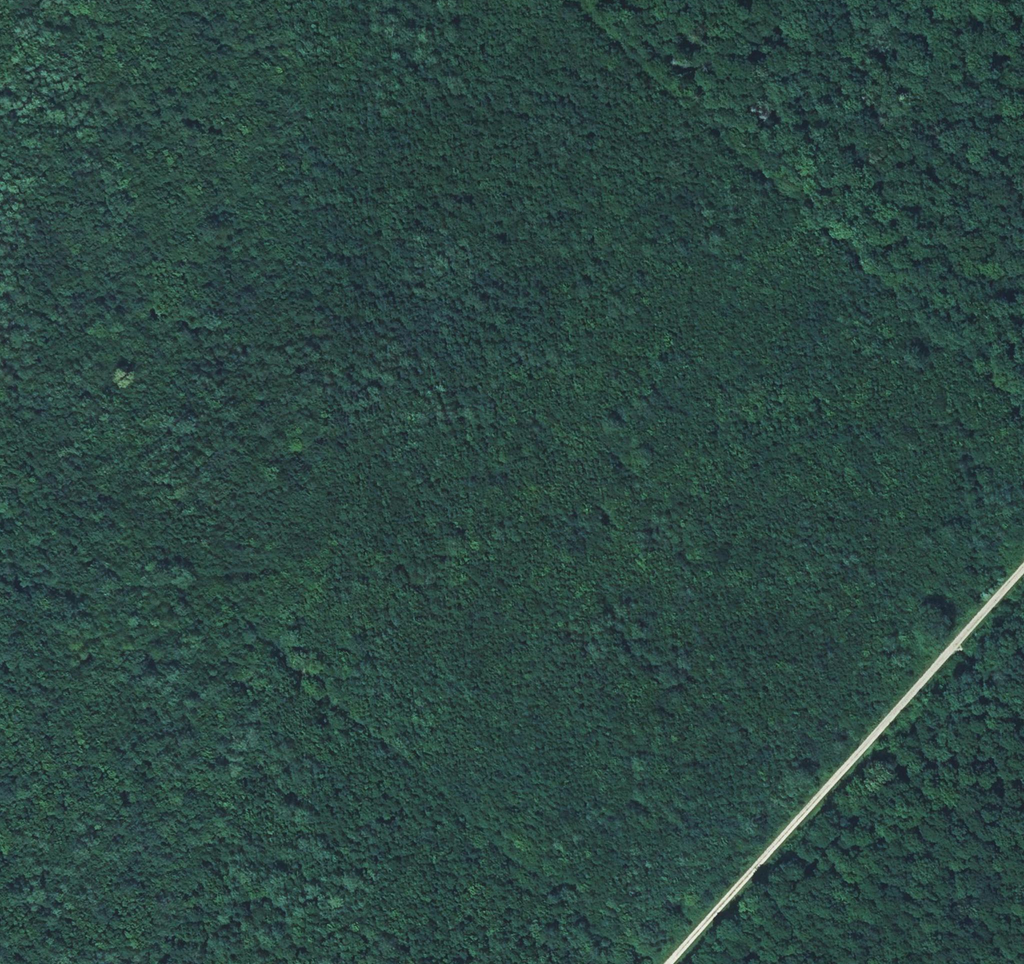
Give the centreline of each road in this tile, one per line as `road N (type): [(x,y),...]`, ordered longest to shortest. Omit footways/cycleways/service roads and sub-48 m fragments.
road 1 (track): [(1023,560),(663,963)]
road 2 (track): [(868,735),(1023,879)]

